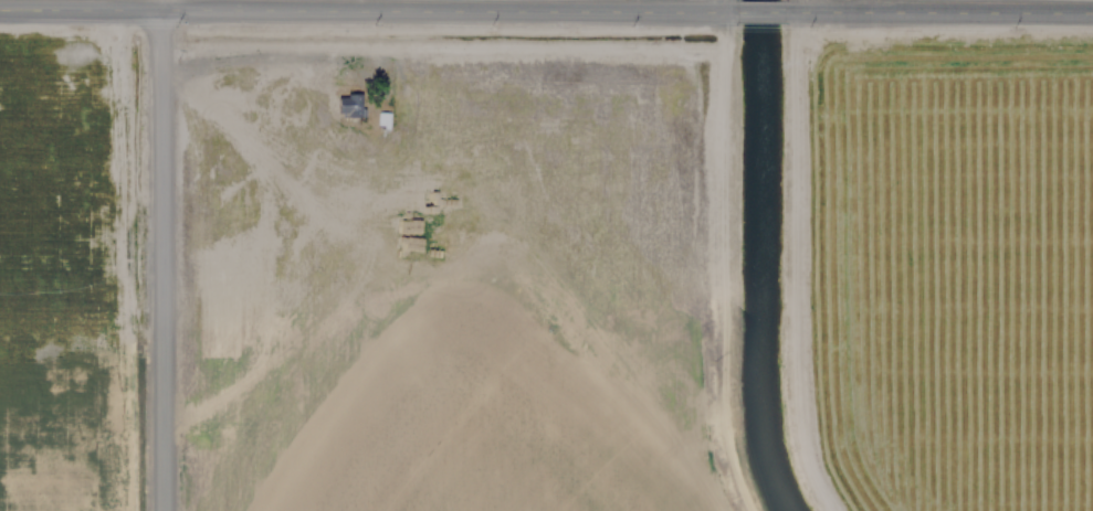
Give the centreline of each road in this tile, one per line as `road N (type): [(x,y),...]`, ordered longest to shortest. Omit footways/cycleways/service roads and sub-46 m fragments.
road 1 (tertiary): [(0,11),(733,10)]
road 2 (residential): [(162,510),(160,12)]
road 3 (tertiary): [(788,10),(1092,13)]

